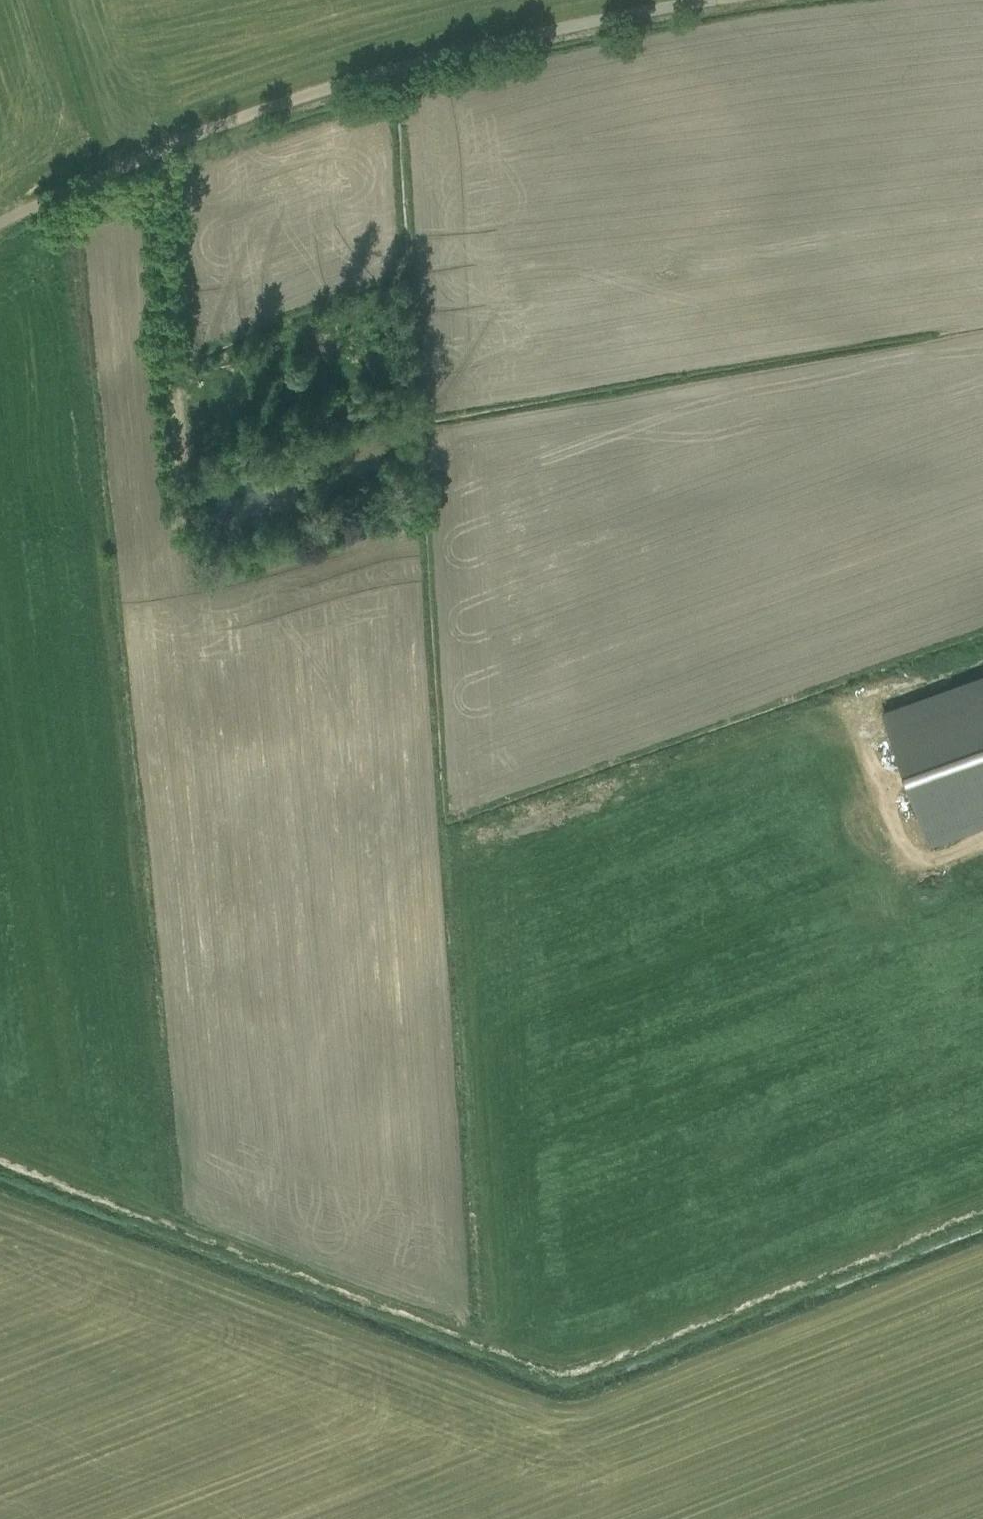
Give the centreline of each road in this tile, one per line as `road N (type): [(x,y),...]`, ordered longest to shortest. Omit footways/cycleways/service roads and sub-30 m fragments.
road 1 (unclassified): [(0,222),(267,104),(403,60),(692,0)]

